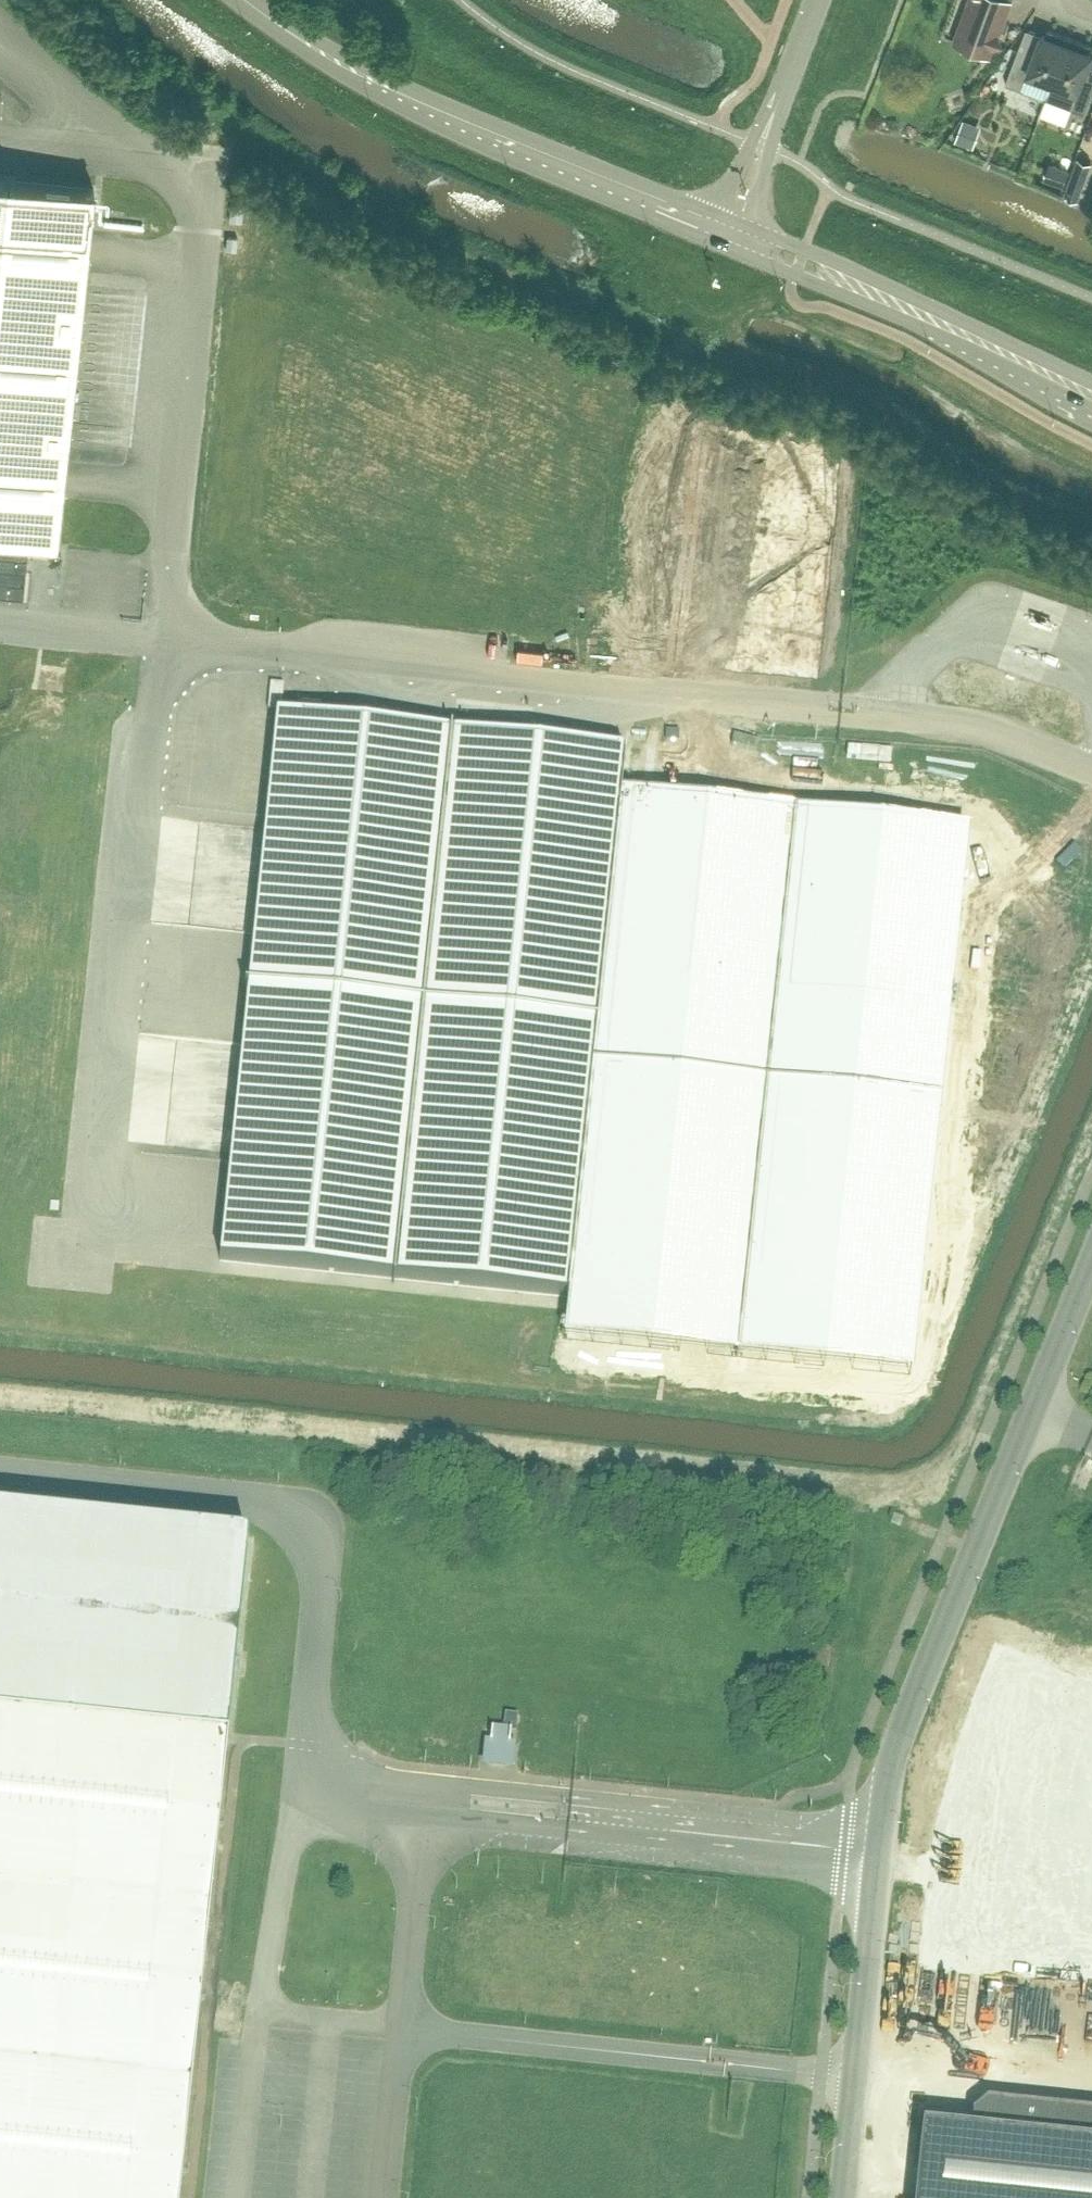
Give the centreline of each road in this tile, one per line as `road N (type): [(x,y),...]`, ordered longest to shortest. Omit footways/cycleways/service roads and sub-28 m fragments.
road 1 (unclassified): [(841,2197),(888,1760),(1091,1267)]
road 2 (secondary): [(727,228),(379,85),(247,0)]
road 3 (unclassified): [(1091,772),(990,732),(847,713)]
road 4 (unclassified): [(727,228),(819,0)]
road 5 (secondary): [(930,320),(727,228)]
road 6 (secondary): [(930,320),(1091,388)]

